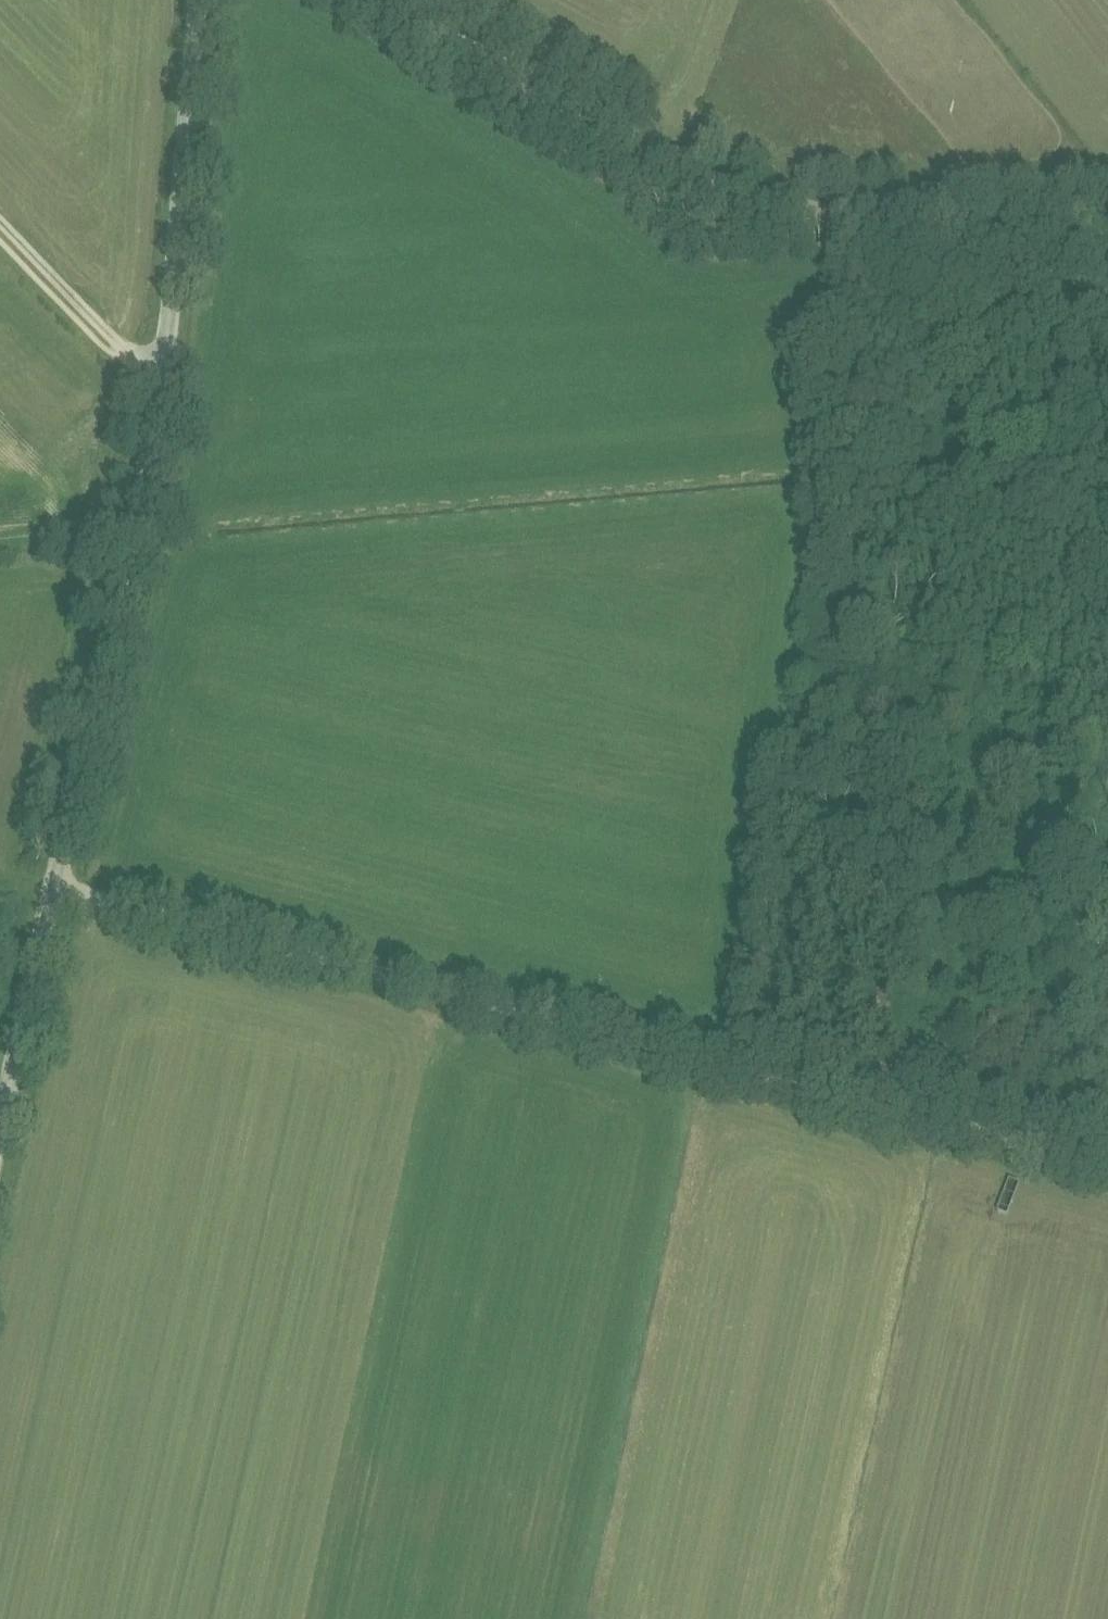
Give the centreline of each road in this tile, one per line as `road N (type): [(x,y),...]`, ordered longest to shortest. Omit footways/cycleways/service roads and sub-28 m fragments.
road 1 (unclassified): [(0,1129),(153,435),(199,0)]
road 2 (track): [(1107,1162),(54,886)]
road 3 (track): [(1107,174),(855,212),(772,201),(715,181),(386,0)]
road 4 (track): [(0,223),(131,356)]

